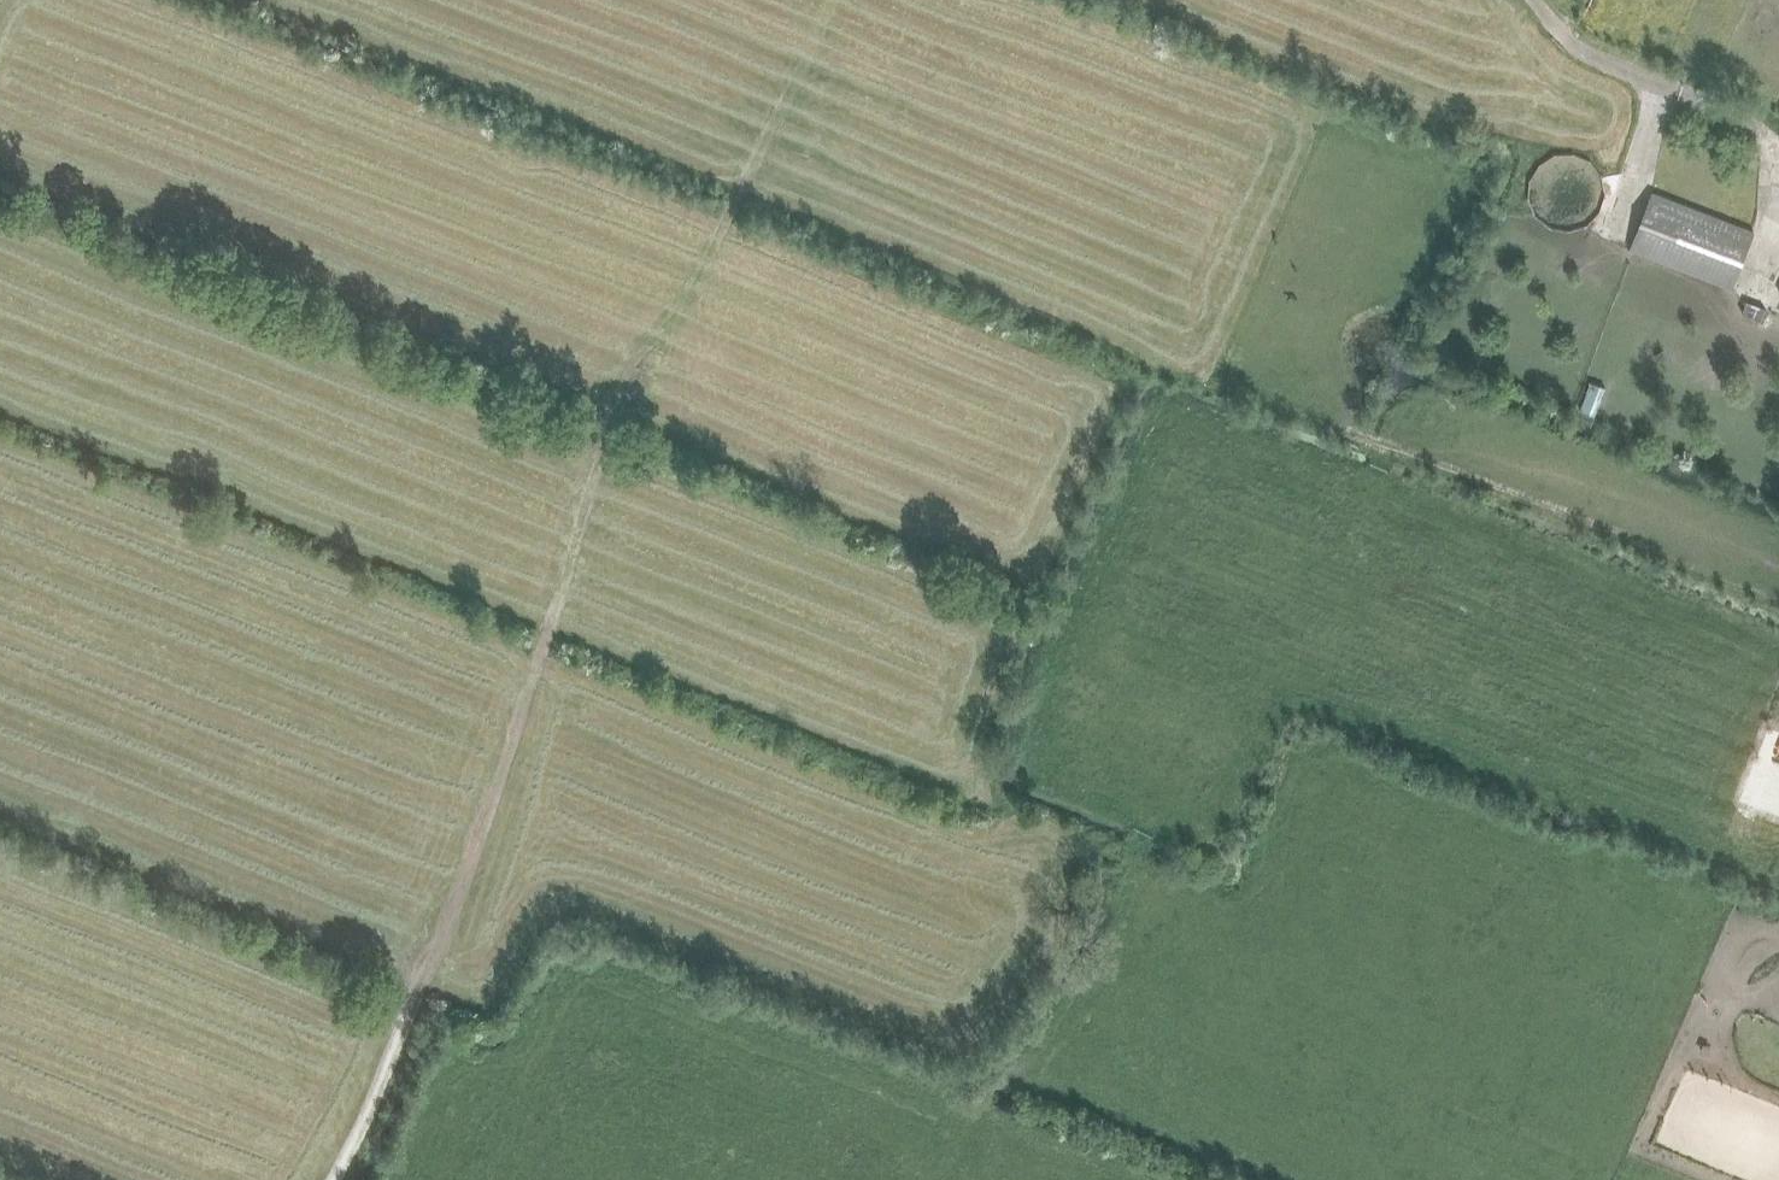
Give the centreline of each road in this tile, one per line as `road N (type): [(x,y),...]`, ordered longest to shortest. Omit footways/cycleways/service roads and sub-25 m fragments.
road 1 (track): [(1778,167),(1736,114),(1622,67),(1556,30),(1533,0)]

